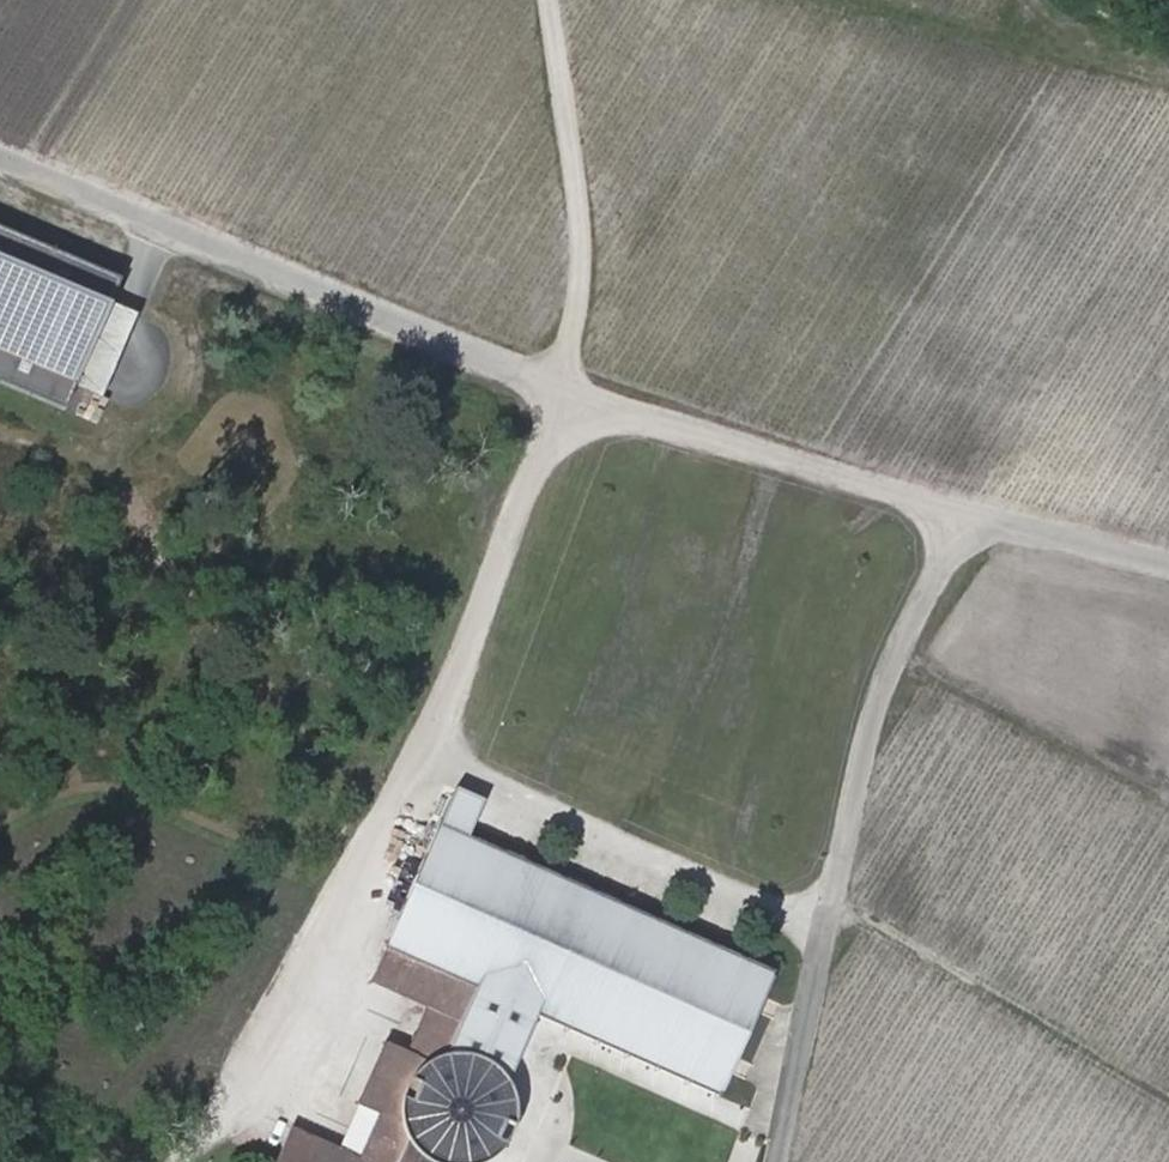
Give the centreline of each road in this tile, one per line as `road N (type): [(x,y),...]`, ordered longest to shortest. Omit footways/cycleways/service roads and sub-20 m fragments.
road 1 (track): [(555,0),(586,270),(561,406),(448,717),(265,1116),(213,1132),(175,1161)]
road 2 (unclassified): [(0,171),(561,406),(924,511),(979,539)]
road 3 (unclassified): [(979,539),(935,557),(870,715),(782,1161)]
road 4 (track): [(429,757),(829,937)]
road 5 (track): [(1168,805),(891,663)]
road 6 (unclassified): [(1168,561),(1012,525),(979,539)]

